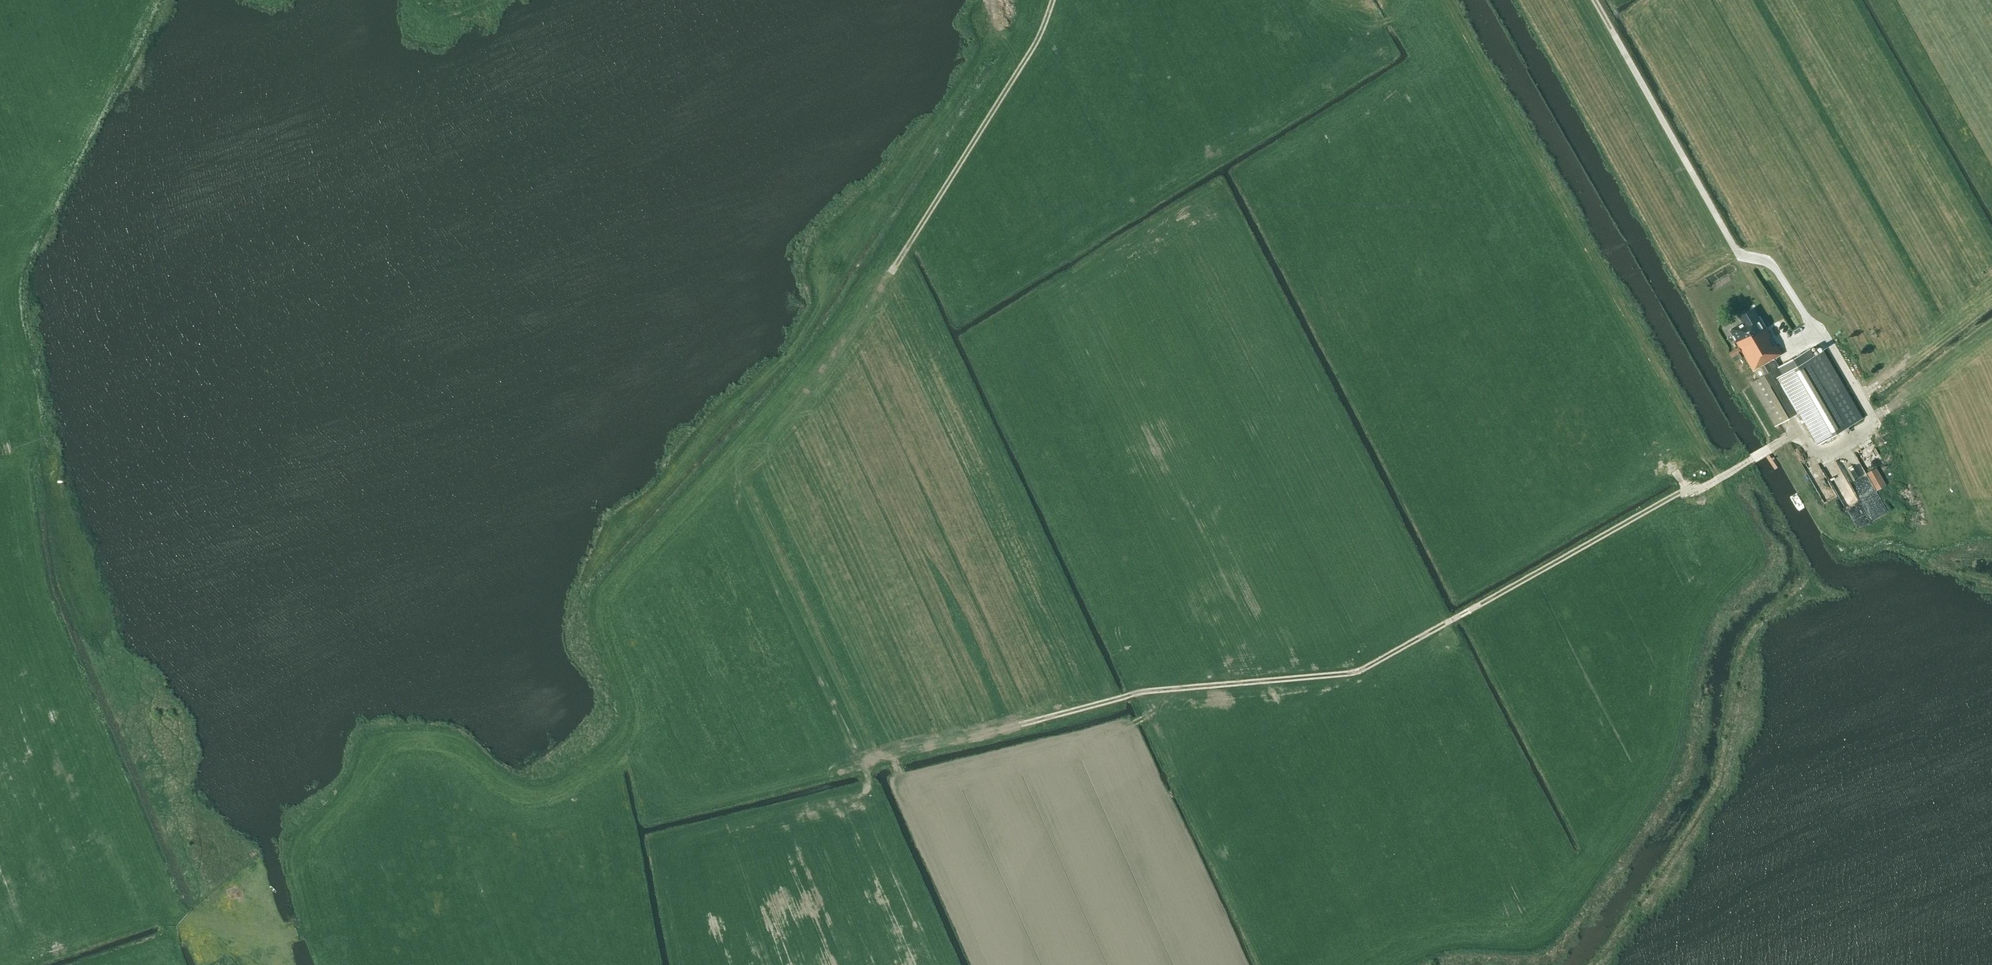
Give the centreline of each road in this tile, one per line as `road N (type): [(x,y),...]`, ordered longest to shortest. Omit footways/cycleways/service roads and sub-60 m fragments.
road 1 (track): [(1595,0),(1759,290)]

